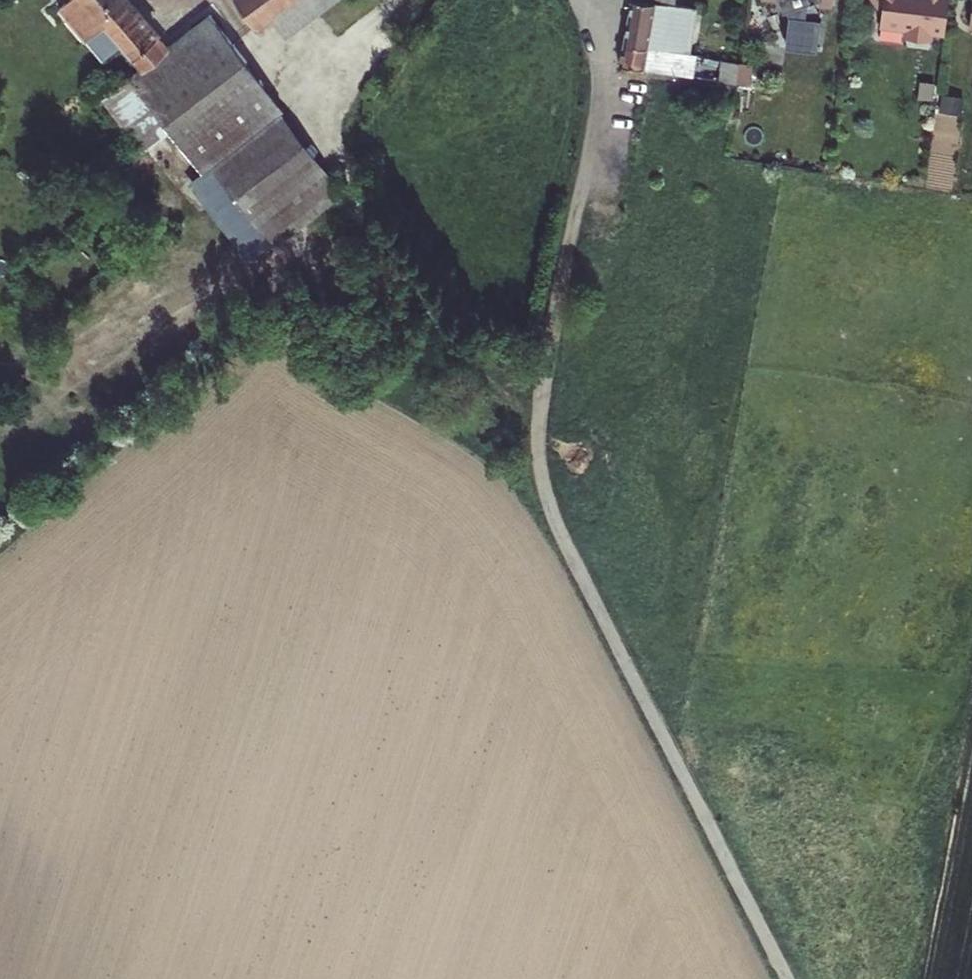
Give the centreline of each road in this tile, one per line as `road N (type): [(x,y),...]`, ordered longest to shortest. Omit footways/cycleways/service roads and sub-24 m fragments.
road 1 (track): [(613,33),(547,419),(549,473),(793,978)]

